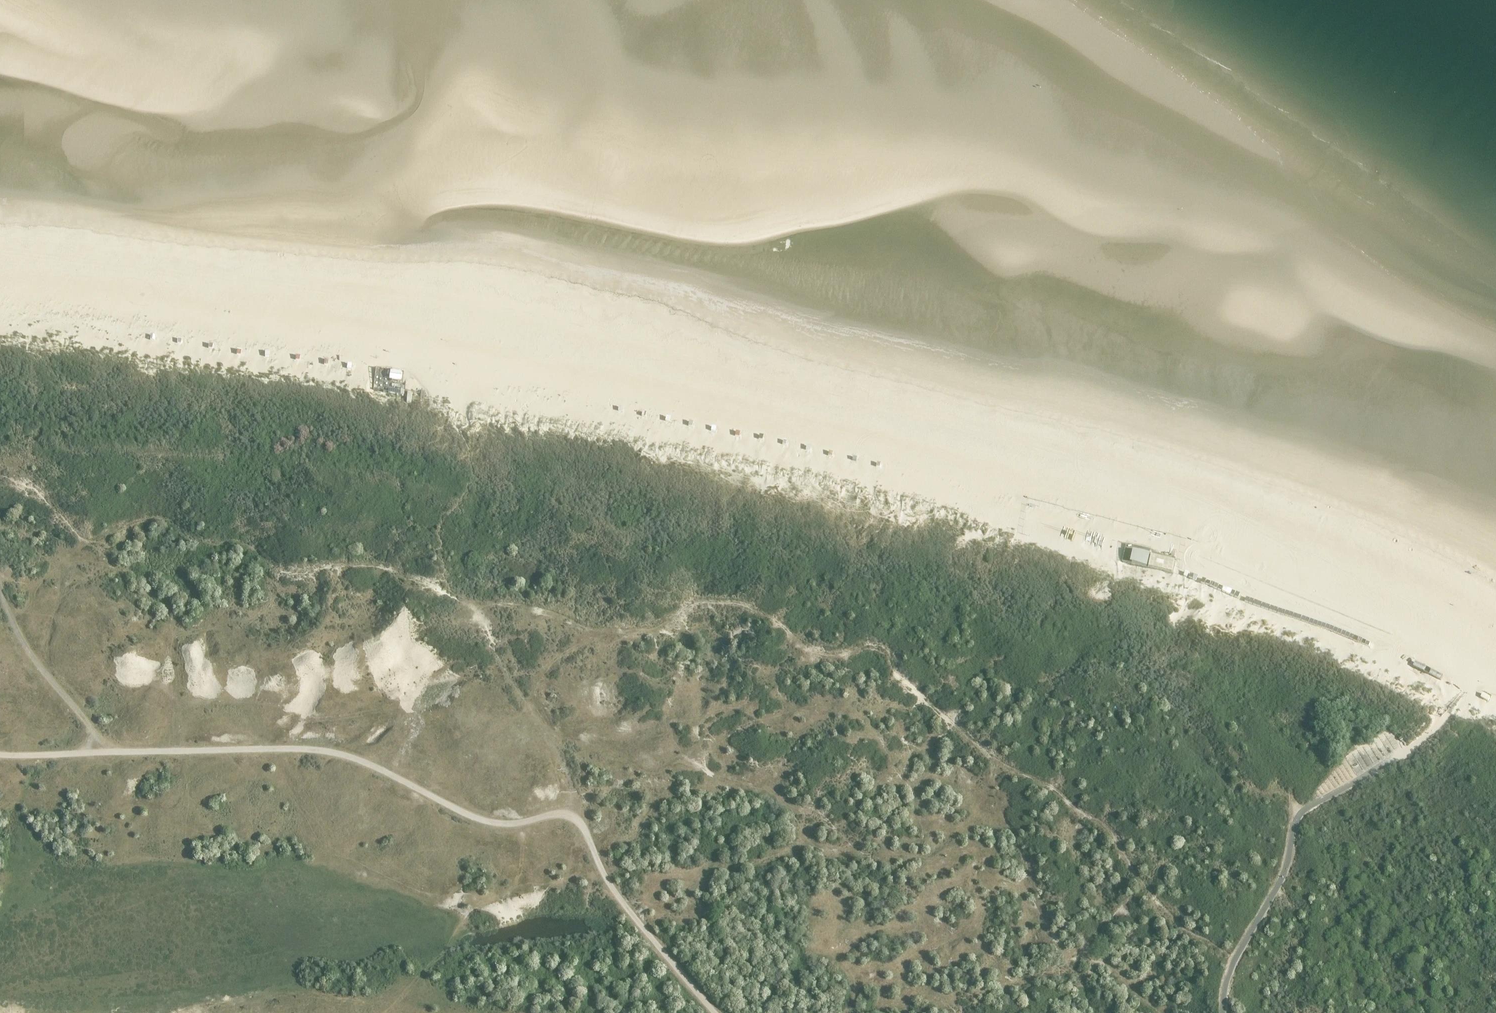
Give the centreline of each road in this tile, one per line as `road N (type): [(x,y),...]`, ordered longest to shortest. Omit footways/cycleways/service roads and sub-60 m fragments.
road 1 (track): [(0,753),(324,751),(473,819),(522,822),(569,811),(583,820),(618,895),(716,1012)]
road 2 (track): [(105,753),(29,652),(0,590)]

